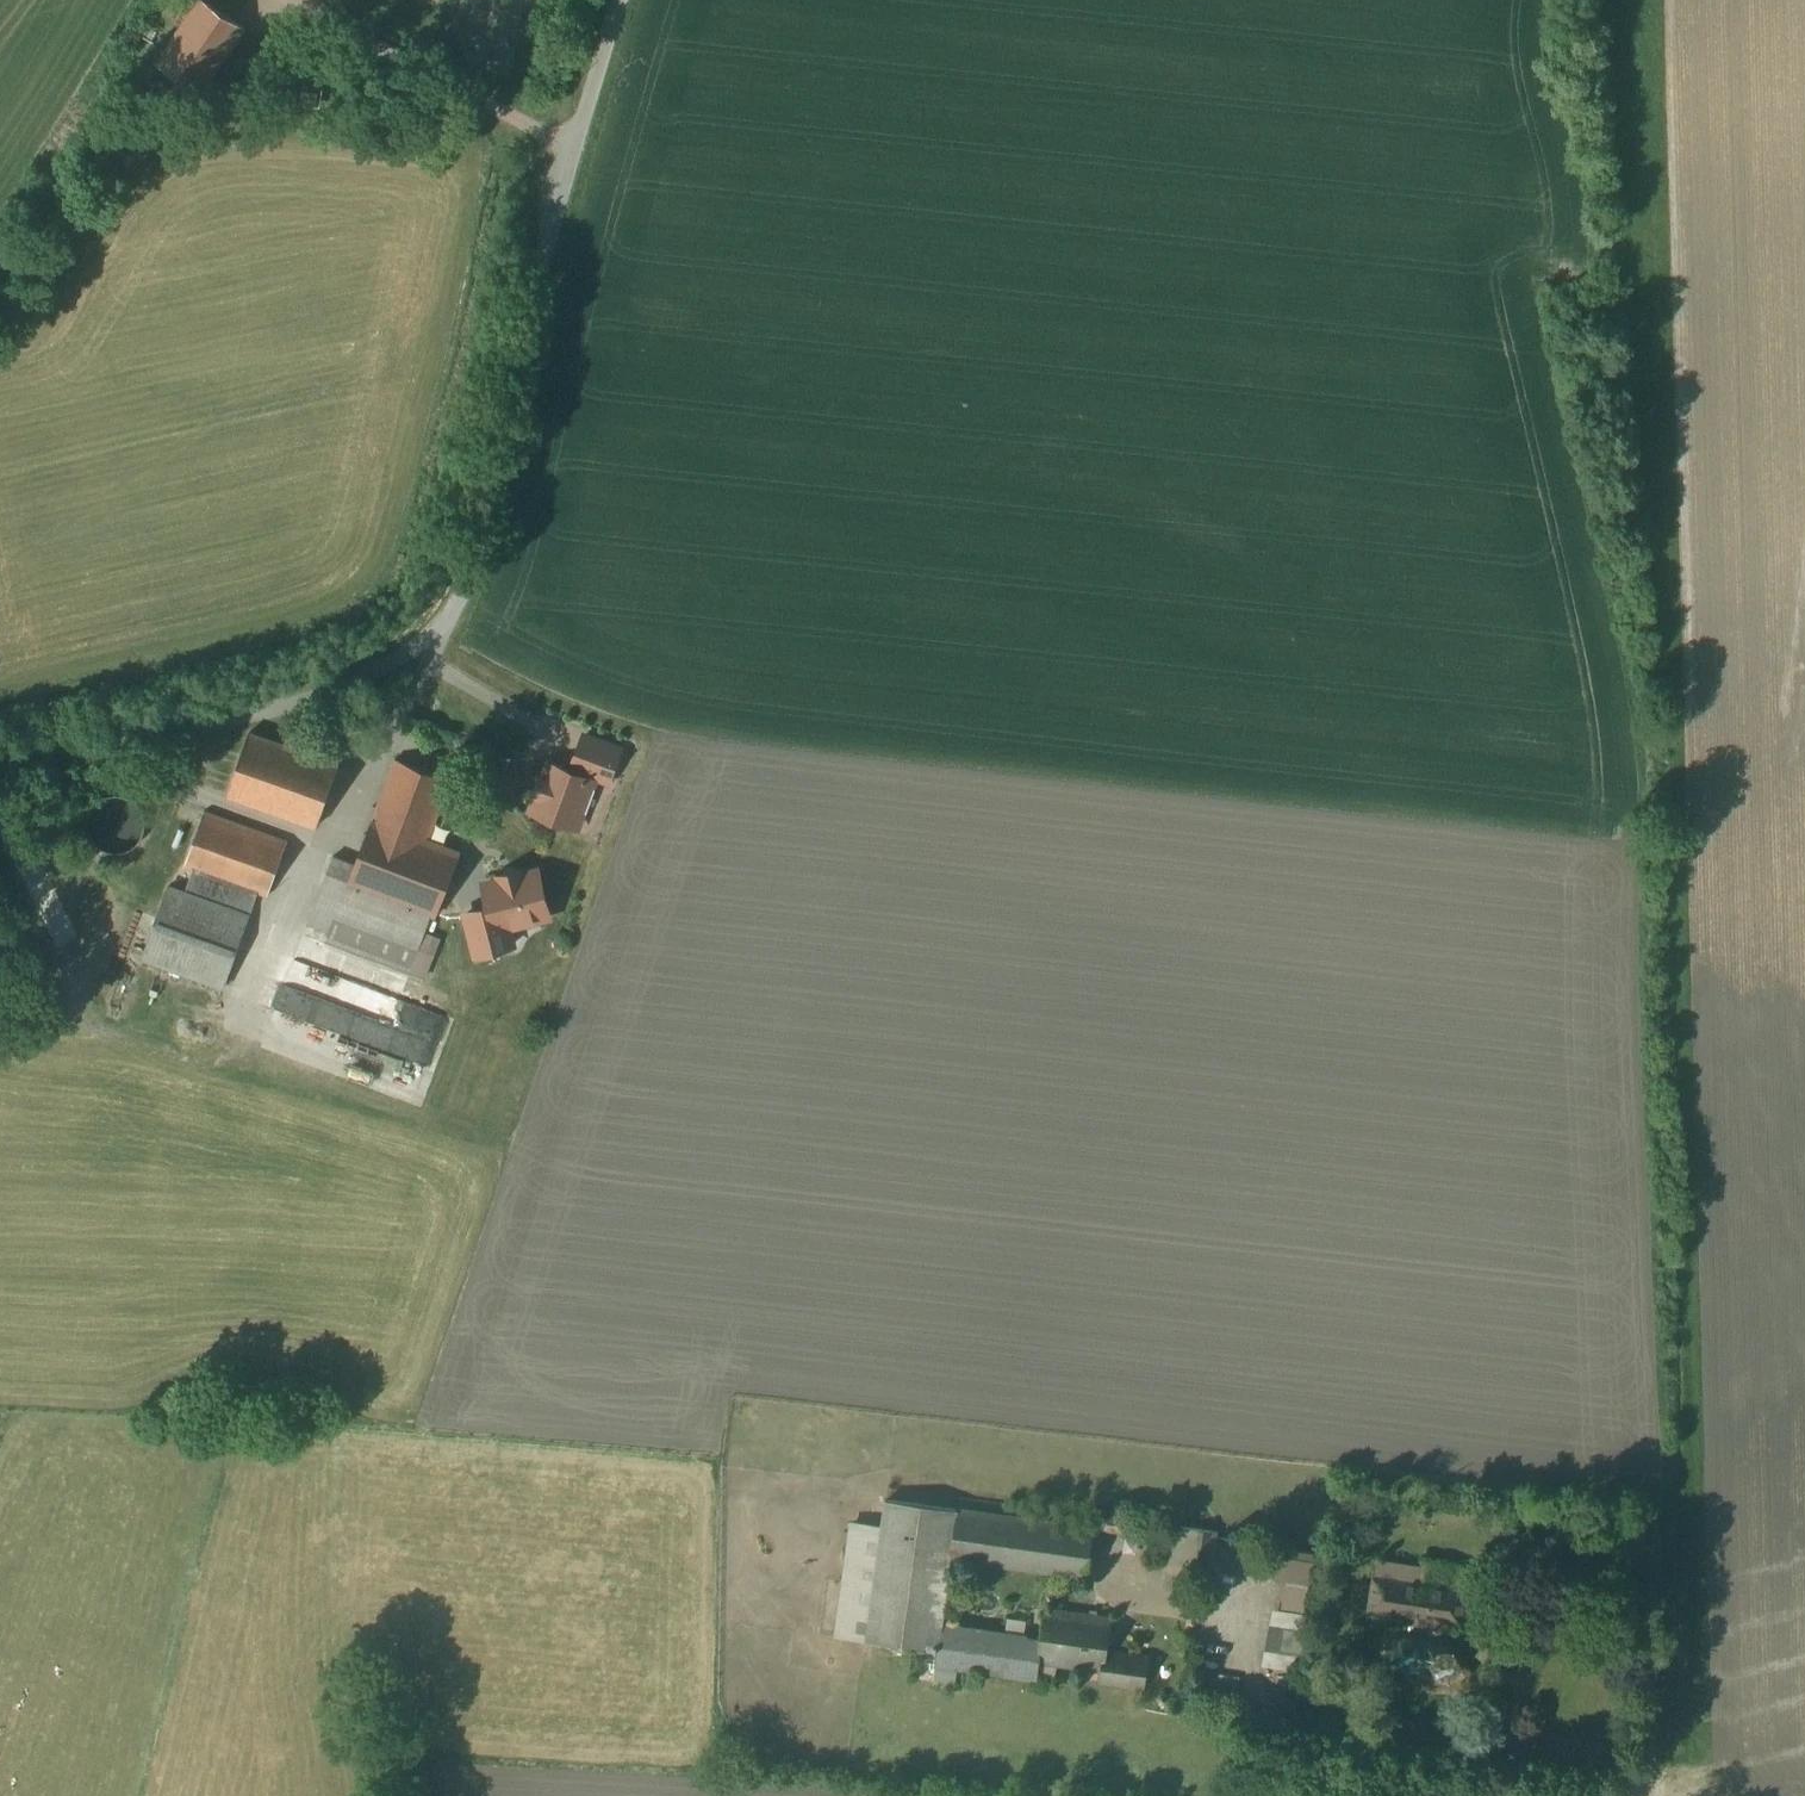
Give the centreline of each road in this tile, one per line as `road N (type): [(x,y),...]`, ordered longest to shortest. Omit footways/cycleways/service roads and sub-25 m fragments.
road 1 (unclassified): [(610,0),(483,528),(463,596),(420,650),(309,702),(0,764)]

